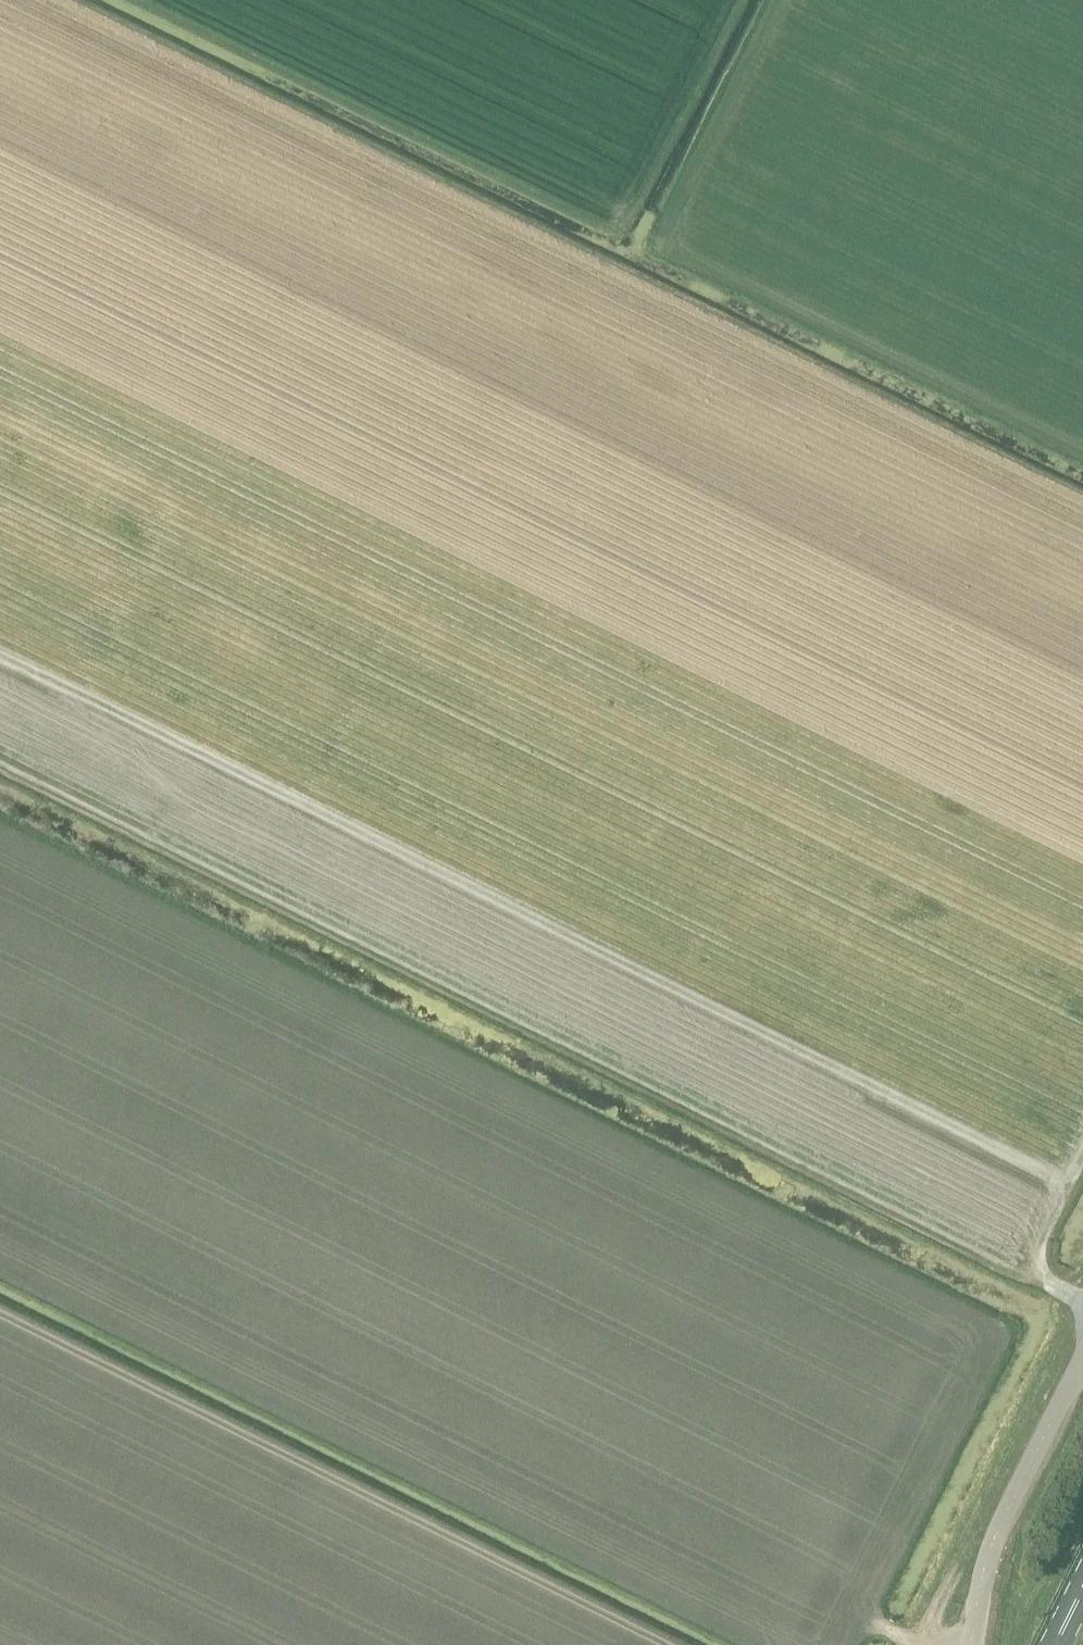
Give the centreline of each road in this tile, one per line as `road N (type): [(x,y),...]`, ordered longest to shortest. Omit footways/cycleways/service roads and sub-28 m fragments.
road 1 (track): [(1040,1270),(1014,1275),(0,769)]
road 2 (track): [(674,1644),(0,1312)]
road 3 (track): [(916,1644),(859,1617),(1002,1331)]
road 4 (unclassified): [(970,1644),(989,1553),(1082,1358)]
road 5 (track): [(1082,1153),(1036,1249),(1044,1277),(1082,1301)]

